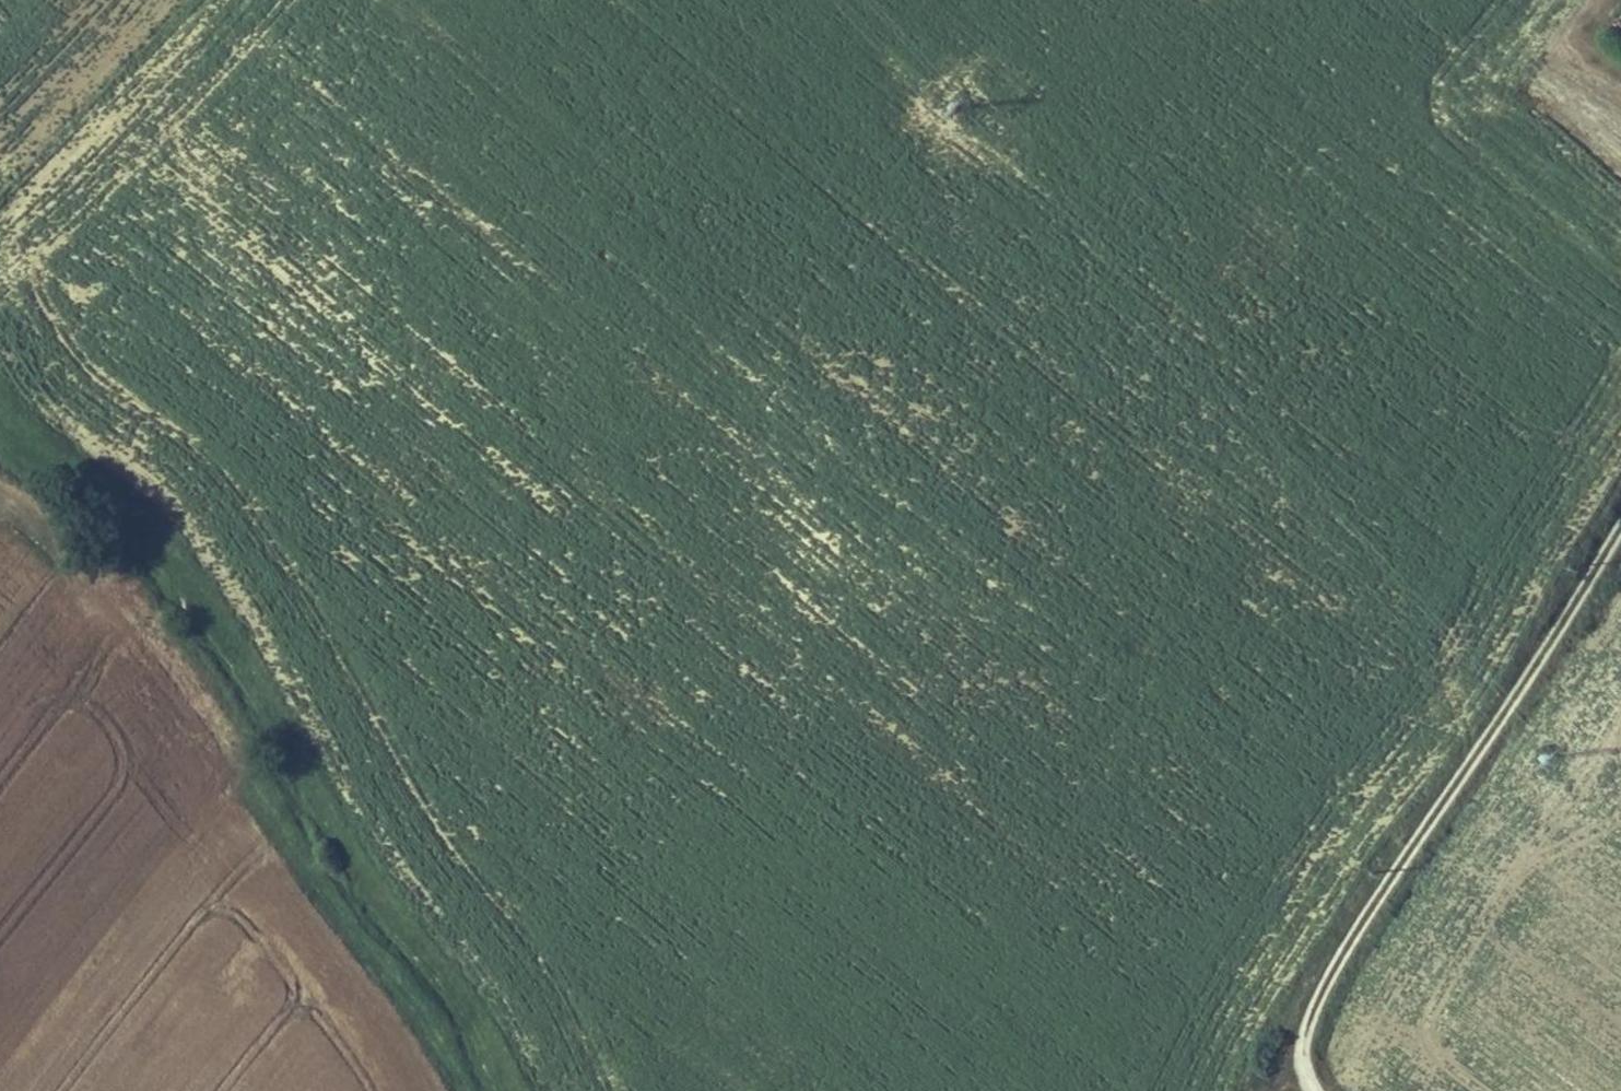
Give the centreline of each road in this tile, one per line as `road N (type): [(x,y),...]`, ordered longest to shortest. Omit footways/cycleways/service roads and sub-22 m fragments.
road 1 (track): [(0,436),(96,571),(186,621),(488,1090)]
road 2 (unclassified): [(1620,526),(1346,948),(1305,1040),(1314,1090)]

